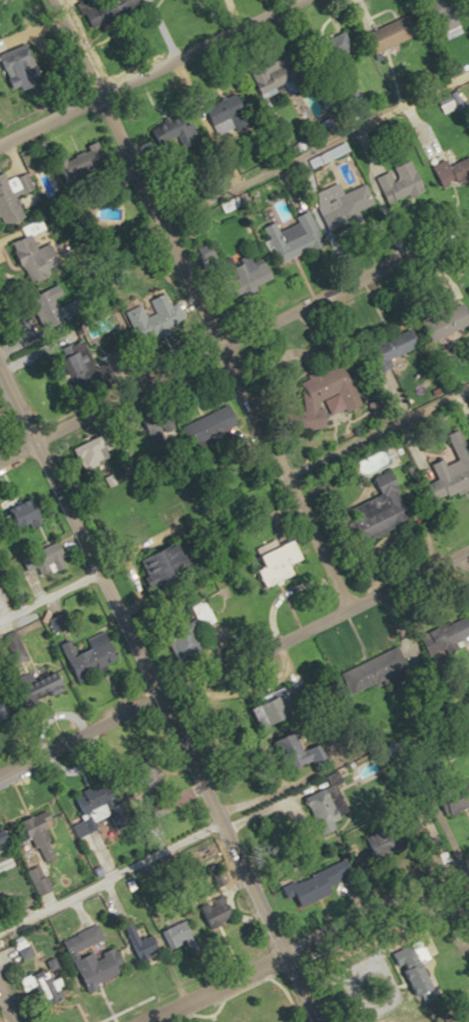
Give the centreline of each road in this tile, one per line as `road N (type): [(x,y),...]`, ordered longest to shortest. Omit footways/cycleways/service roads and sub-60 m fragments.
road 1 (tertiary): [(317,1021),(0,373)]
road 2 (residential): [(348,609),(277,474),(62,0)]
road 3 (residential): [(0,457),(468,225)]
road 4 (residential): [(0,776),(468,546)]
road 5 (residential): [(134,1021),(468,852)]
road 6 (tertiary): [(295,0),(0,143)]
road 7 (residential): [(0,927),(220,819)]

